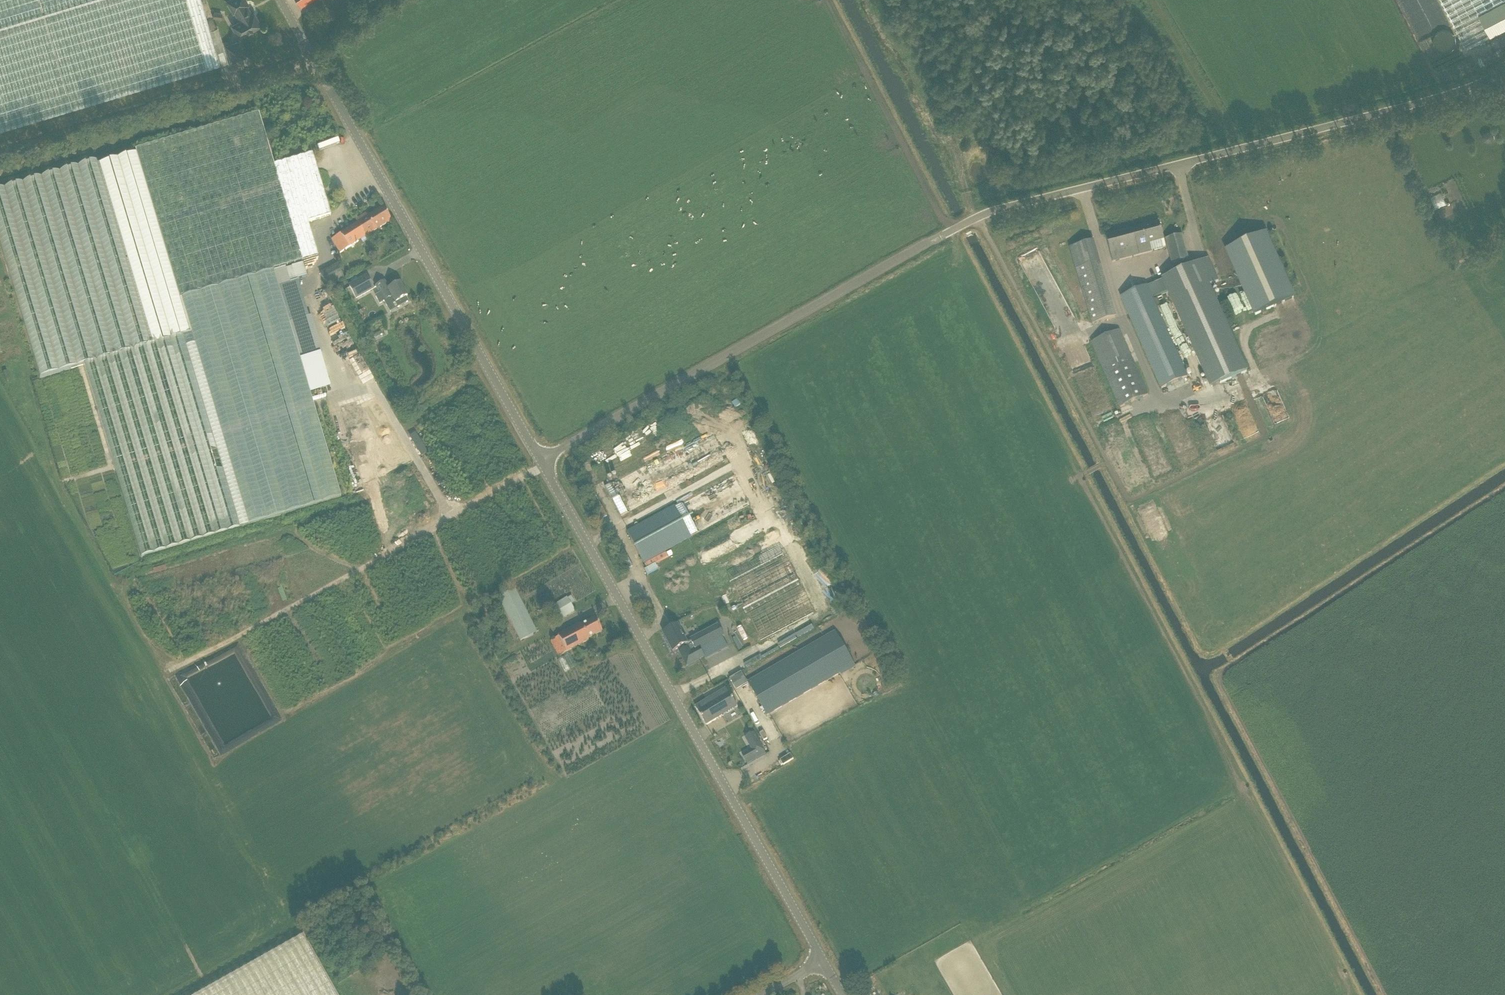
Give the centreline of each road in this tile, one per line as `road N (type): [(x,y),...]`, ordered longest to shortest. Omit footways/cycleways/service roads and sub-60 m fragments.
road 1 (unclassified): [(540,460),(976,216),(1443,93),(1504,67)]
road 2 (unclassified): [(822,963),(540,460)]
road 3 (unclassified): [(540,460),(313,61)]
road 4 (unclassified): [(0,162),(313,61)]

